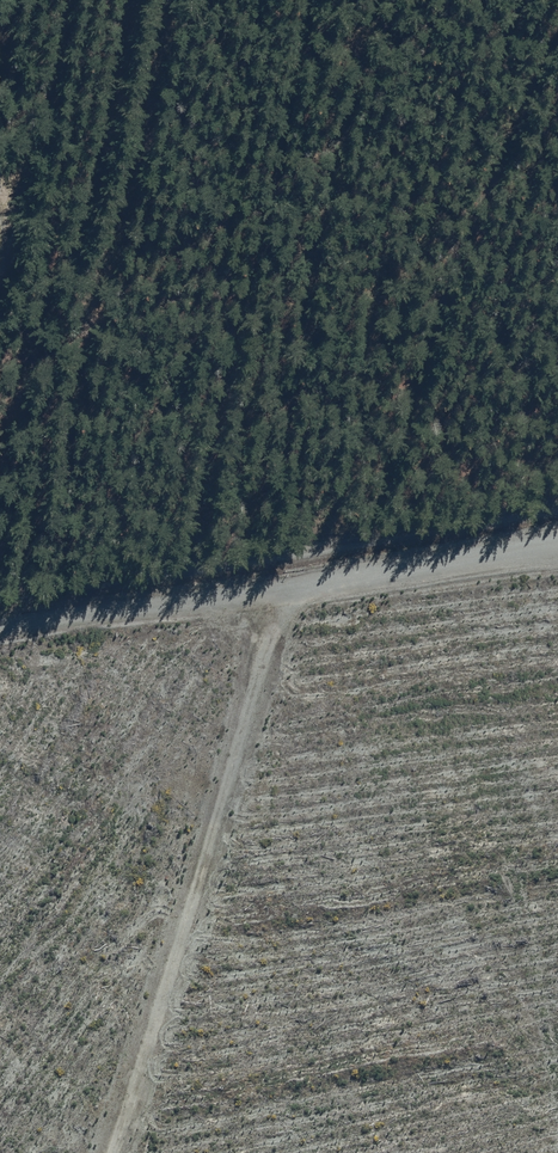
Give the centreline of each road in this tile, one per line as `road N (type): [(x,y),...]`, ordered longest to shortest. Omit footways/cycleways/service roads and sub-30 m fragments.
road 1 (unclassified): [(285,591),(113,1152)]
road 2 (track): [(0,597),(557,506)]
road 3 (track): [(0,432),(50,235),(13,167),(0,103)]
road 4 (unclassified): [(0,630),(285,591)]
road 5 (unclassified): [(285,591),(557,543)]

